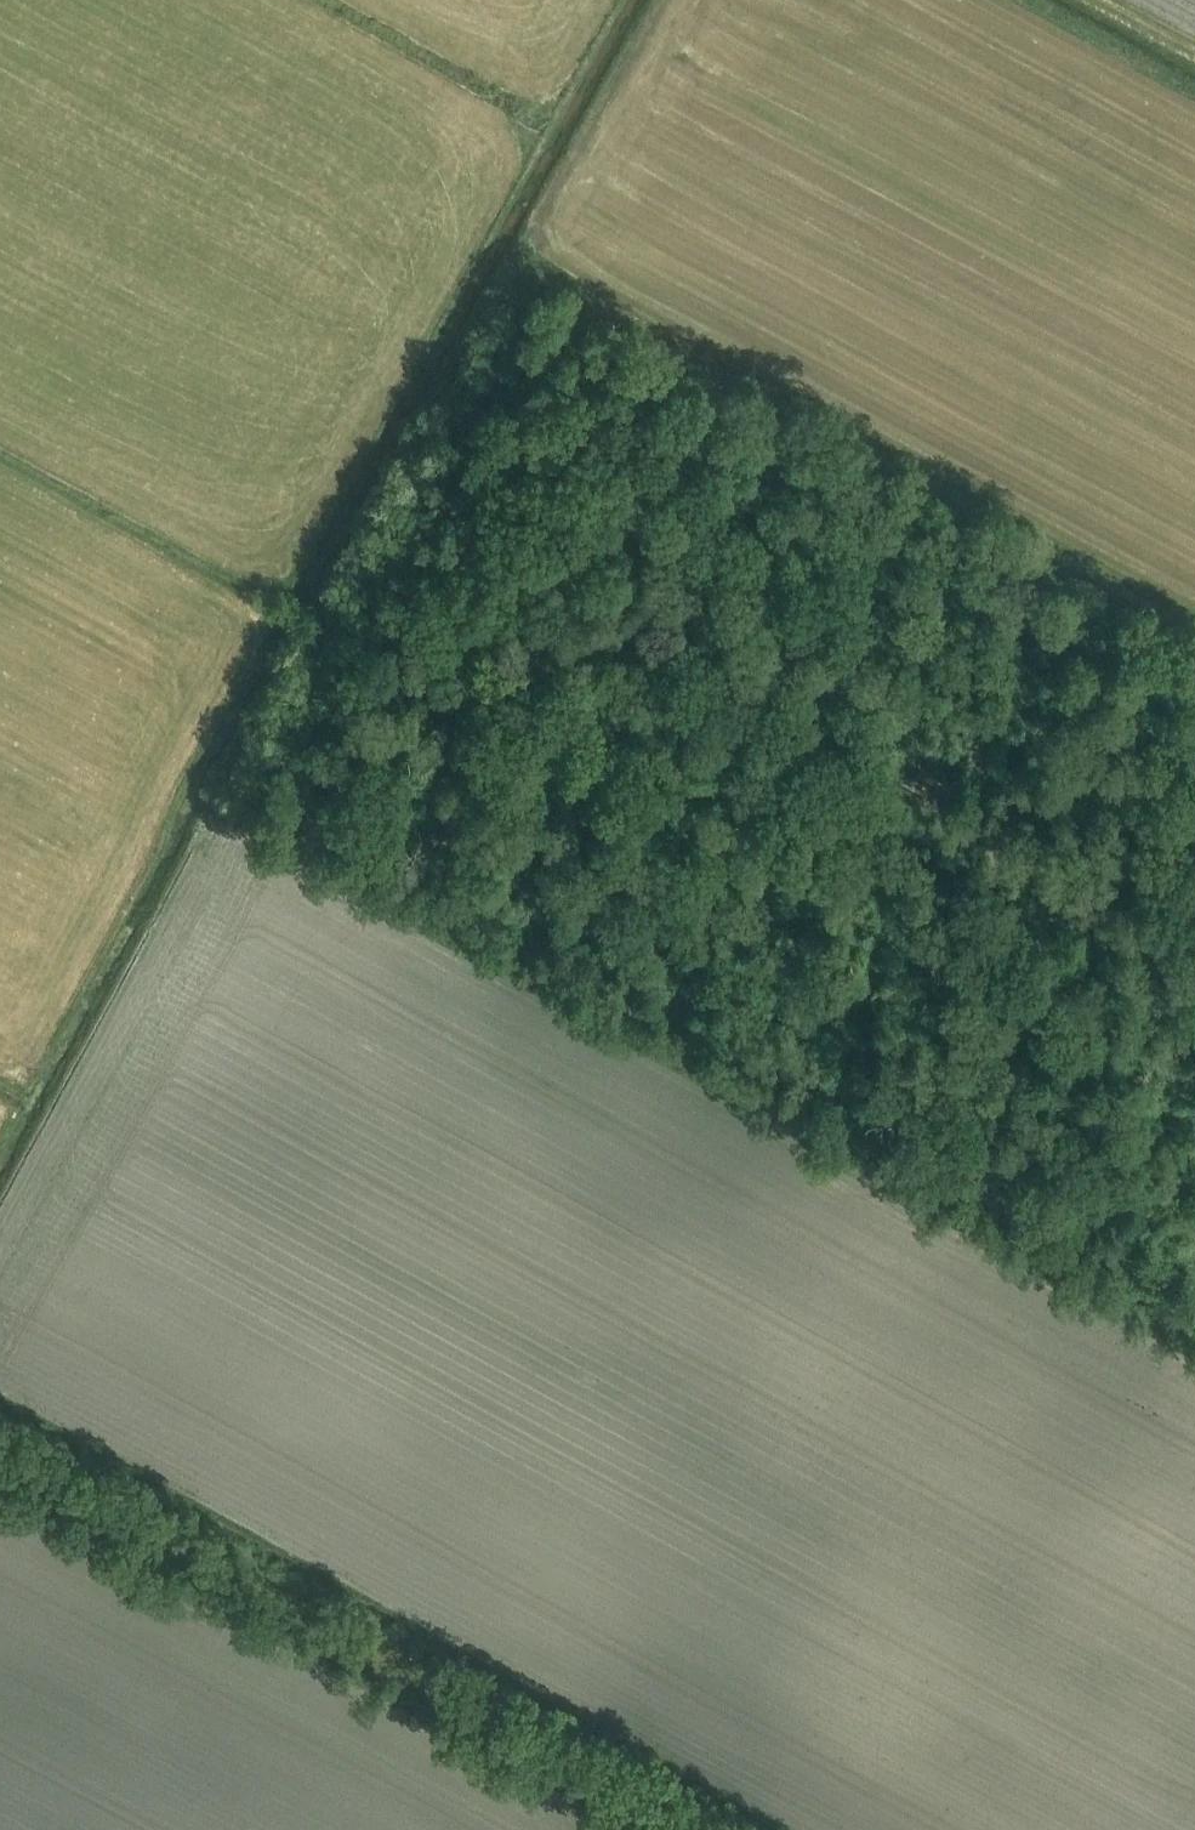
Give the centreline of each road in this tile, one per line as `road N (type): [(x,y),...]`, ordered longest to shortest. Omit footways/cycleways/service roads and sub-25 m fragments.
road 1 (track): [(0,1443),(699,1829)]

